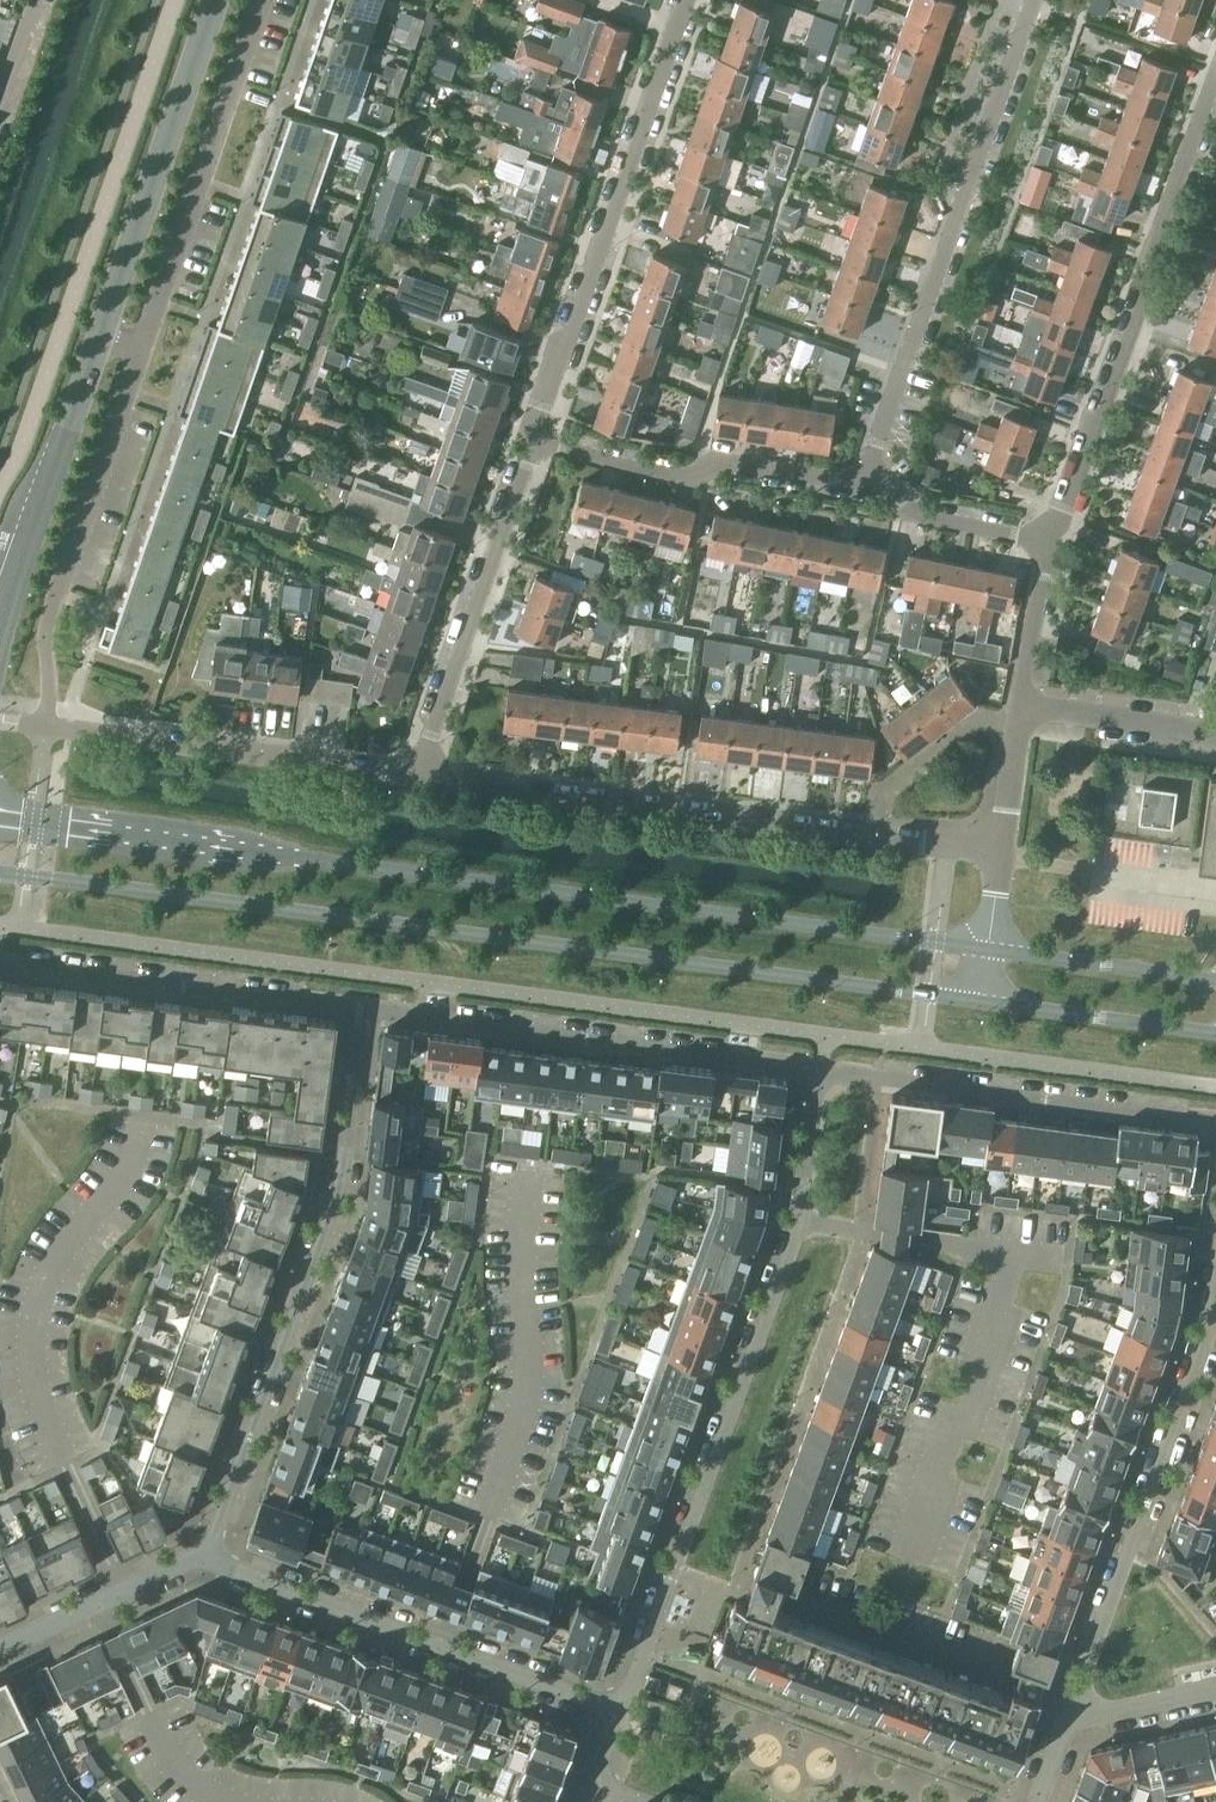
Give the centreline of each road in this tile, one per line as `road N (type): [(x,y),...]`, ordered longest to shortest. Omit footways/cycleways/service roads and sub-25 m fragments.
road 1 (secondary): [(988,954),(0,816)]
road 2 (secondary): [(0,871),(984,1003)]
road 3 (residential): [(620,1712),(796,1223),(817,1073)]
road 4 (residential): [(422,778),(1003,851)]
road 5 (residential): [(367,1010),(349,1152),(326,1237),(209,1556)]
road 6 (residential): [(872,477),(1037,0)]
road 7 (residential): [(1050,545),(1215,92)]
road 8 (residential): [(692,0),(542,438)]
road 9 (residential): [(1069,1697),(1206,1327),(1215,1261)]
road 10 (residential): [(817,1073),(367,1010)]
road 11 (residential): [(209,1556),(620,1712)]
road 12 (residential): [(1215,1127),(817,1073)]
road 13 (residential): [(265,0),(143,356)]
road 14 (residential): [(367,1010),(0,964)]
road 15 (unclassified): [(217,0),(95,340)]
road 16 (residential): [(542,438),(422,778)]
road 17 (residential): [(872,477),(833,481),(721,463),(695,479),(542,438)]
road 18 (residential): [(422,778),(141,741)]
road 19 (unclassified): [(95,340),(0,602)]
road 20 (residential): [(143,356),(52,590)]
road 21 (secondary): [(984,1003),(1215,1032)]
road 22 (residential): [(0,1657),(209,1556)]
road 23 (secondary): [(1215,983),(988,954)]
road 24 (residential): [(1050,545),(902,512),(872,477)]
road 25 (residential): [(1022,706),(1215,732)]
road 26 (residential): [(1022,706),(1050,545)]
road 27 (residential): [(1215,1687),(1064,1717)]
road 28 (residential): [(1003,851),(1022,706)]

